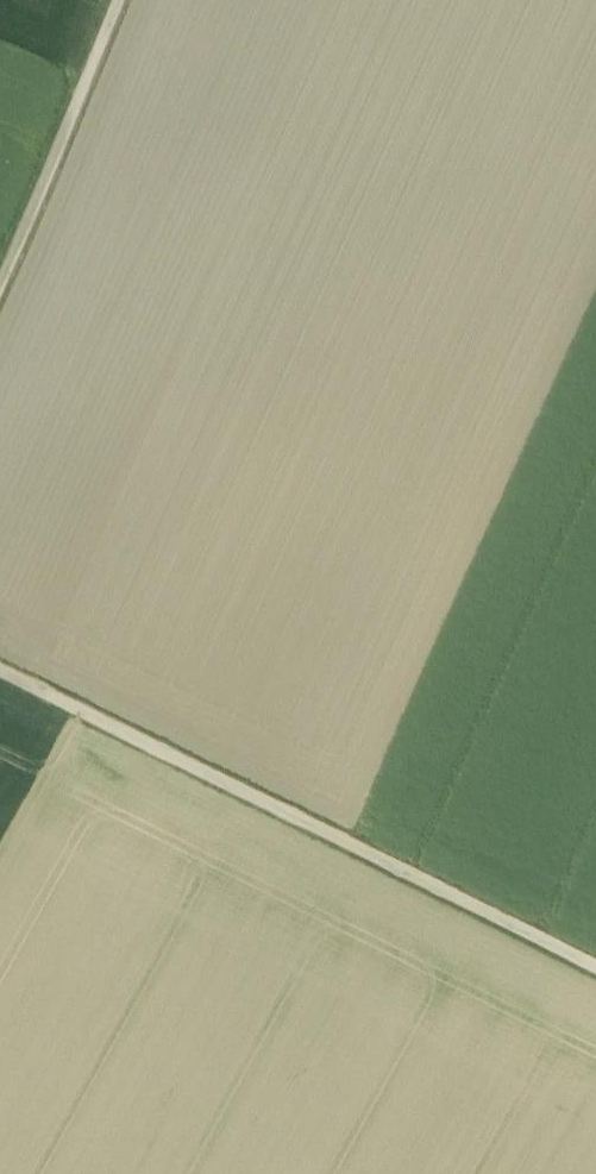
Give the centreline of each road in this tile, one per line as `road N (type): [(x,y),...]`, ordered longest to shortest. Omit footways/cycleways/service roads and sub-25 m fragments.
road 1 (track): [(595,961),(0,672)]
road 2 (track): [(116,0),(0,259)]

